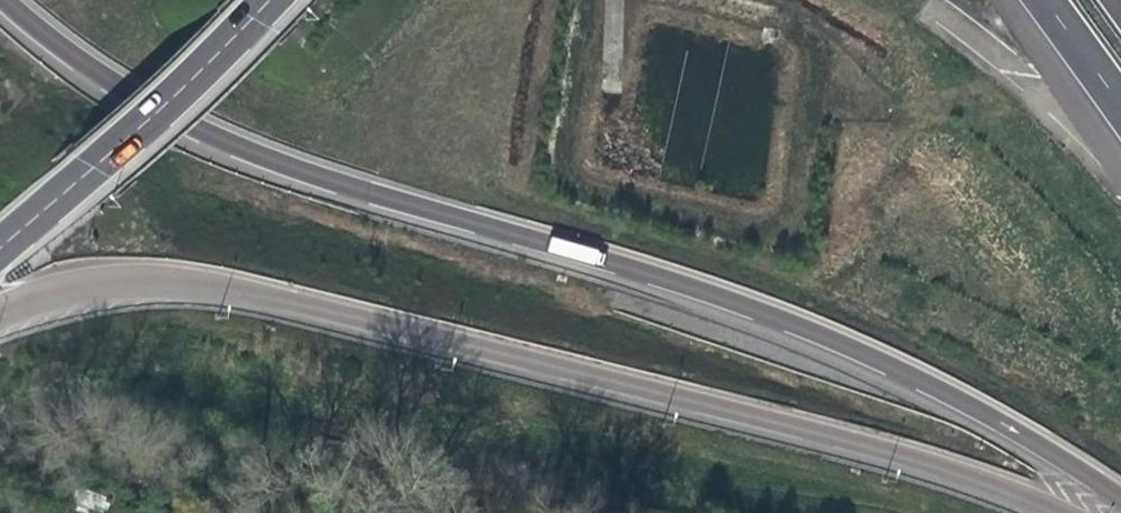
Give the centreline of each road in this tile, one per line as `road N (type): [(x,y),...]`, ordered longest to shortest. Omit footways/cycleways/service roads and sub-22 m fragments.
road 1 (motorway): [(3,0),(82,65),(237,150),(803,329),(976,410),(1120,497)]
road 2 (motorway): [(0,306),(87,281),(199,281),(888,452),(1063,512)]
road 3 (trunk): [(0,246),(266,0)]
road 4 (motorway): [(1042,0),(1120,109)]

